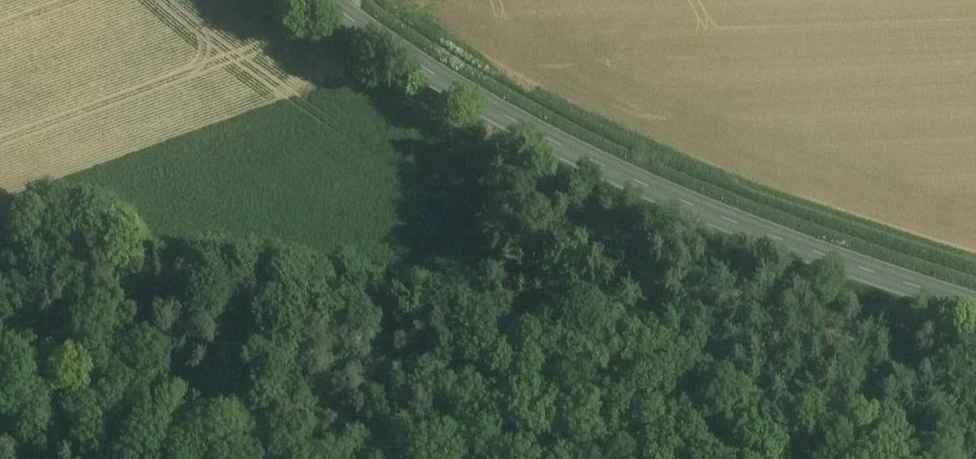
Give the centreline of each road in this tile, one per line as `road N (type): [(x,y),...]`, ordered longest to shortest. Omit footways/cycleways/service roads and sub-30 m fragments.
road 1 (secondary): [(325,0),(434,76),(671,197)]
road 2 (unclassified): [(671,197),(660,217),(380,458)]
road 3 (secondary): [(671,197),(975,305)]

